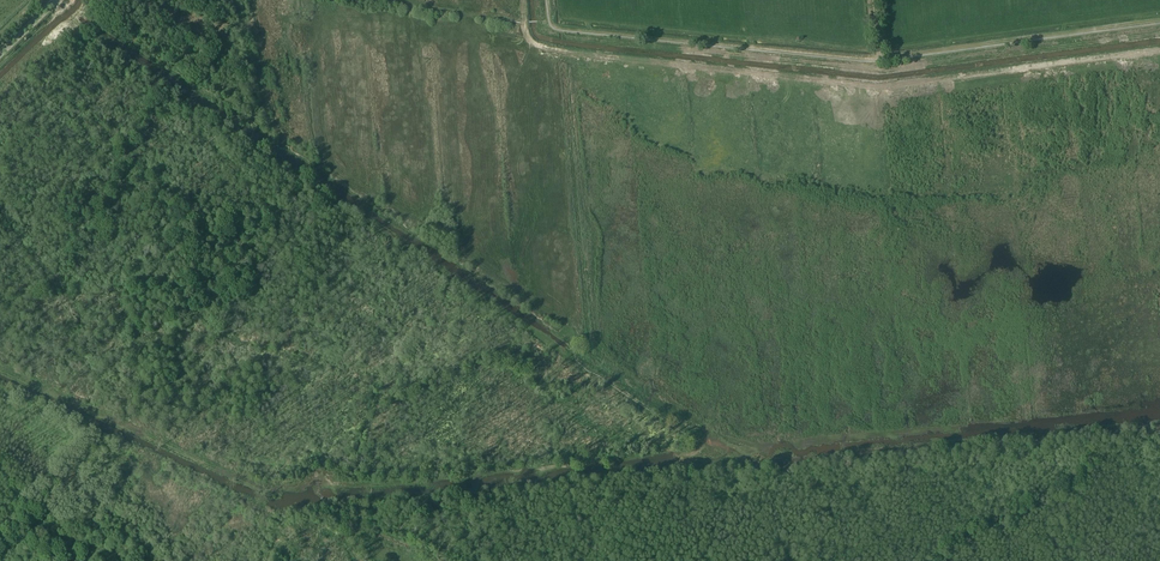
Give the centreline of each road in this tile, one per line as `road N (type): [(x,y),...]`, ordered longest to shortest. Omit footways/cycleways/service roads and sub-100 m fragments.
road 1 (track): [(1159,20),(878,57),(527,23)]

